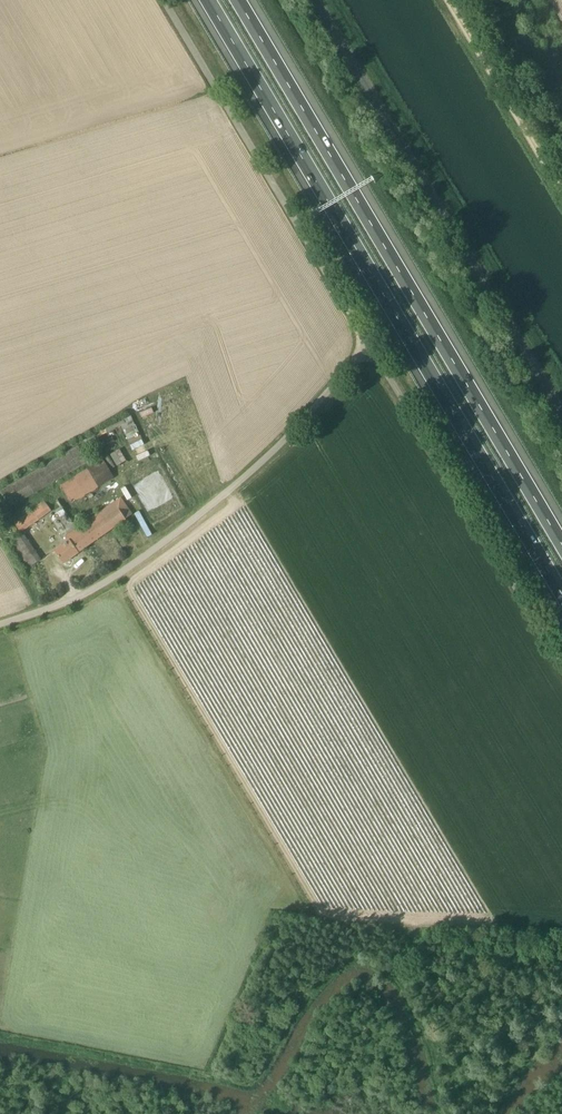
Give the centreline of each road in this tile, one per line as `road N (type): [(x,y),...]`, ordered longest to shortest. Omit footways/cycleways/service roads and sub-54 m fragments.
road 1 (motorway): [(205,0),(561,597)]
road 2 (motorway): [(561,542),(242,0)]
road 3 (unclassified): [(0,627),(76,601),(135,569),(221,501),(375,347)]
road 4 (unclassified): [(561,404),(324,0)]
road 5 (unclassified): [(375,347),(170,0)]
road 6 (unclassified): [(561,667),(375,347)]
road 7 (track): [(561,193),(446,0)]

